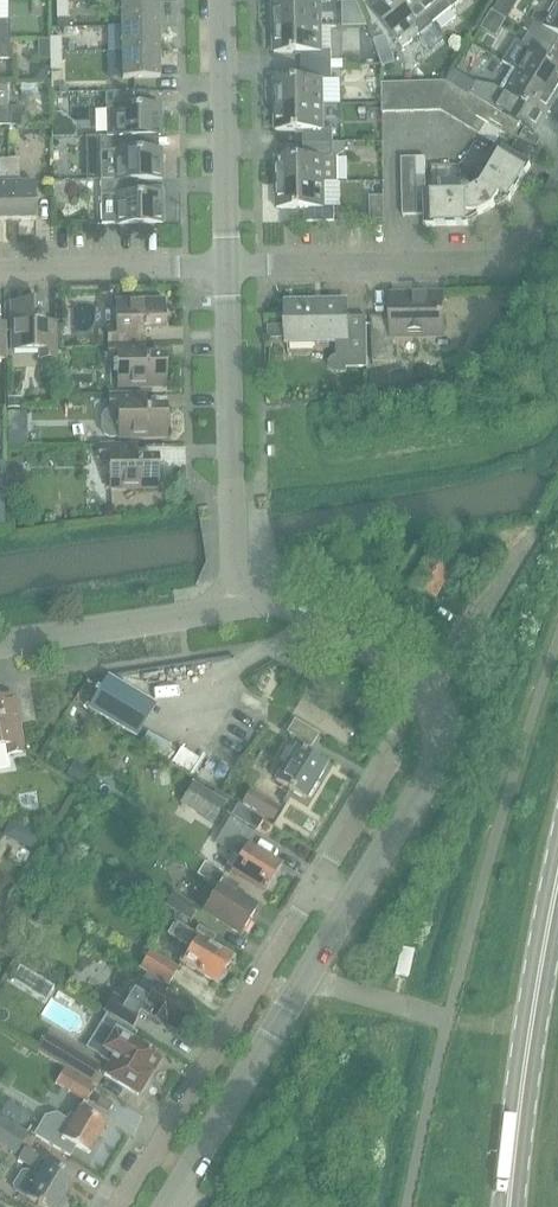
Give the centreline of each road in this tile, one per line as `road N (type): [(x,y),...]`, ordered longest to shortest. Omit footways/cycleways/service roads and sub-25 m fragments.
road 1 (residential): [(315,883),(120,1206)]
road 2 (residential): [(225,269),(513,260),(557,188)]
road 3 (residential): [(231,608),(225,269)]
road 4 (secondary): [(512,1206),(520,1099),(557,875)]
road 5 (unclassified): [(198,1168),(352,903)]
road 6 (residential): [(225,269),(223,0)]
road 7 (unclassified): [(231,608),(0,645)]
road 8 (residential): [(225,269),(0,271)]
road 9 (residential): [(426,691),(282,610),(231,608)]
road 10 (unclassified): [(536,529),(426,691)]
road 11 (unclassified): [(352,903),(440,752),(443,733)]
road 12 (residential): [(404,729),(315,883)]

